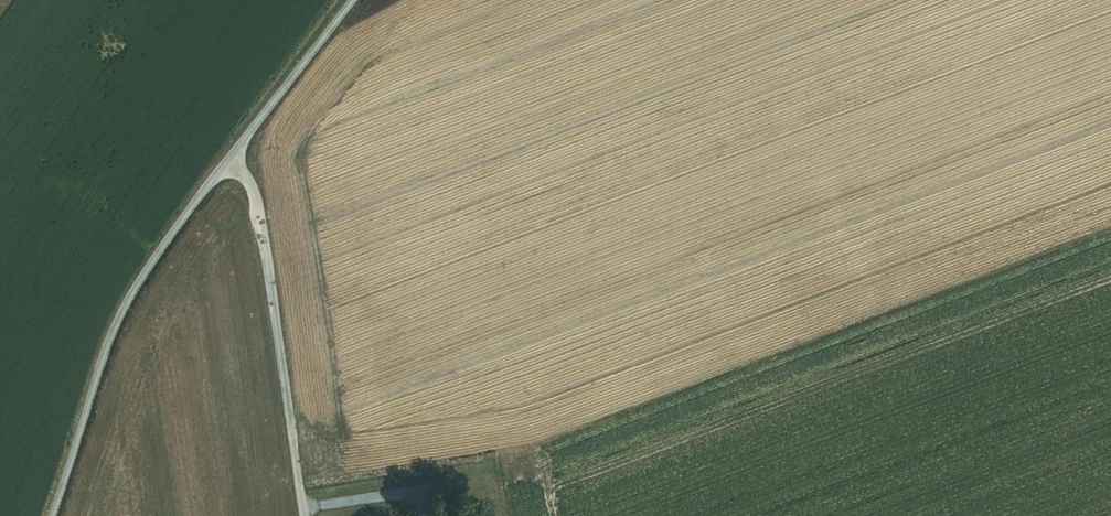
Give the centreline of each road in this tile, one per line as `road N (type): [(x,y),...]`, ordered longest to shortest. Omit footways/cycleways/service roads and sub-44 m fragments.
road 1 (unclassified): [(353,0),(135,290),(95,377),(53,515)]

